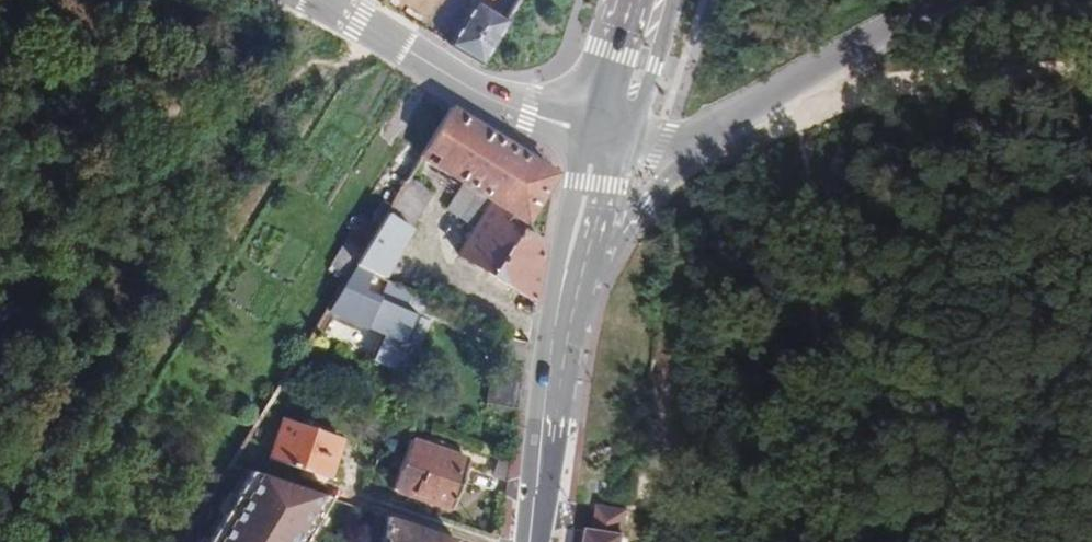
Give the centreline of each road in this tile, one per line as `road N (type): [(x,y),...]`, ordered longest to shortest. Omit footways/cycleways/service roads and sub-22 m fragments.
road 1 (track): [(823,541),(809,188),(795,120)]
road 2 (track): [(0,114),(338,72)]
road 3 (secondary): [(605,136),(486,97),(323,0)]
road 4 (track): [(795,120),(1091,76)]
road 5 (secondary): [(530,541),(571,305)]
road 6 (trunk): [(744,112),(930,0)]
road 7 (secondary): [(571,305),(604,278),(682,150)]
road 8 (secondary): [(571,305),(605,136)]
road 9 (secondary): [(605,136),(645,0)]

